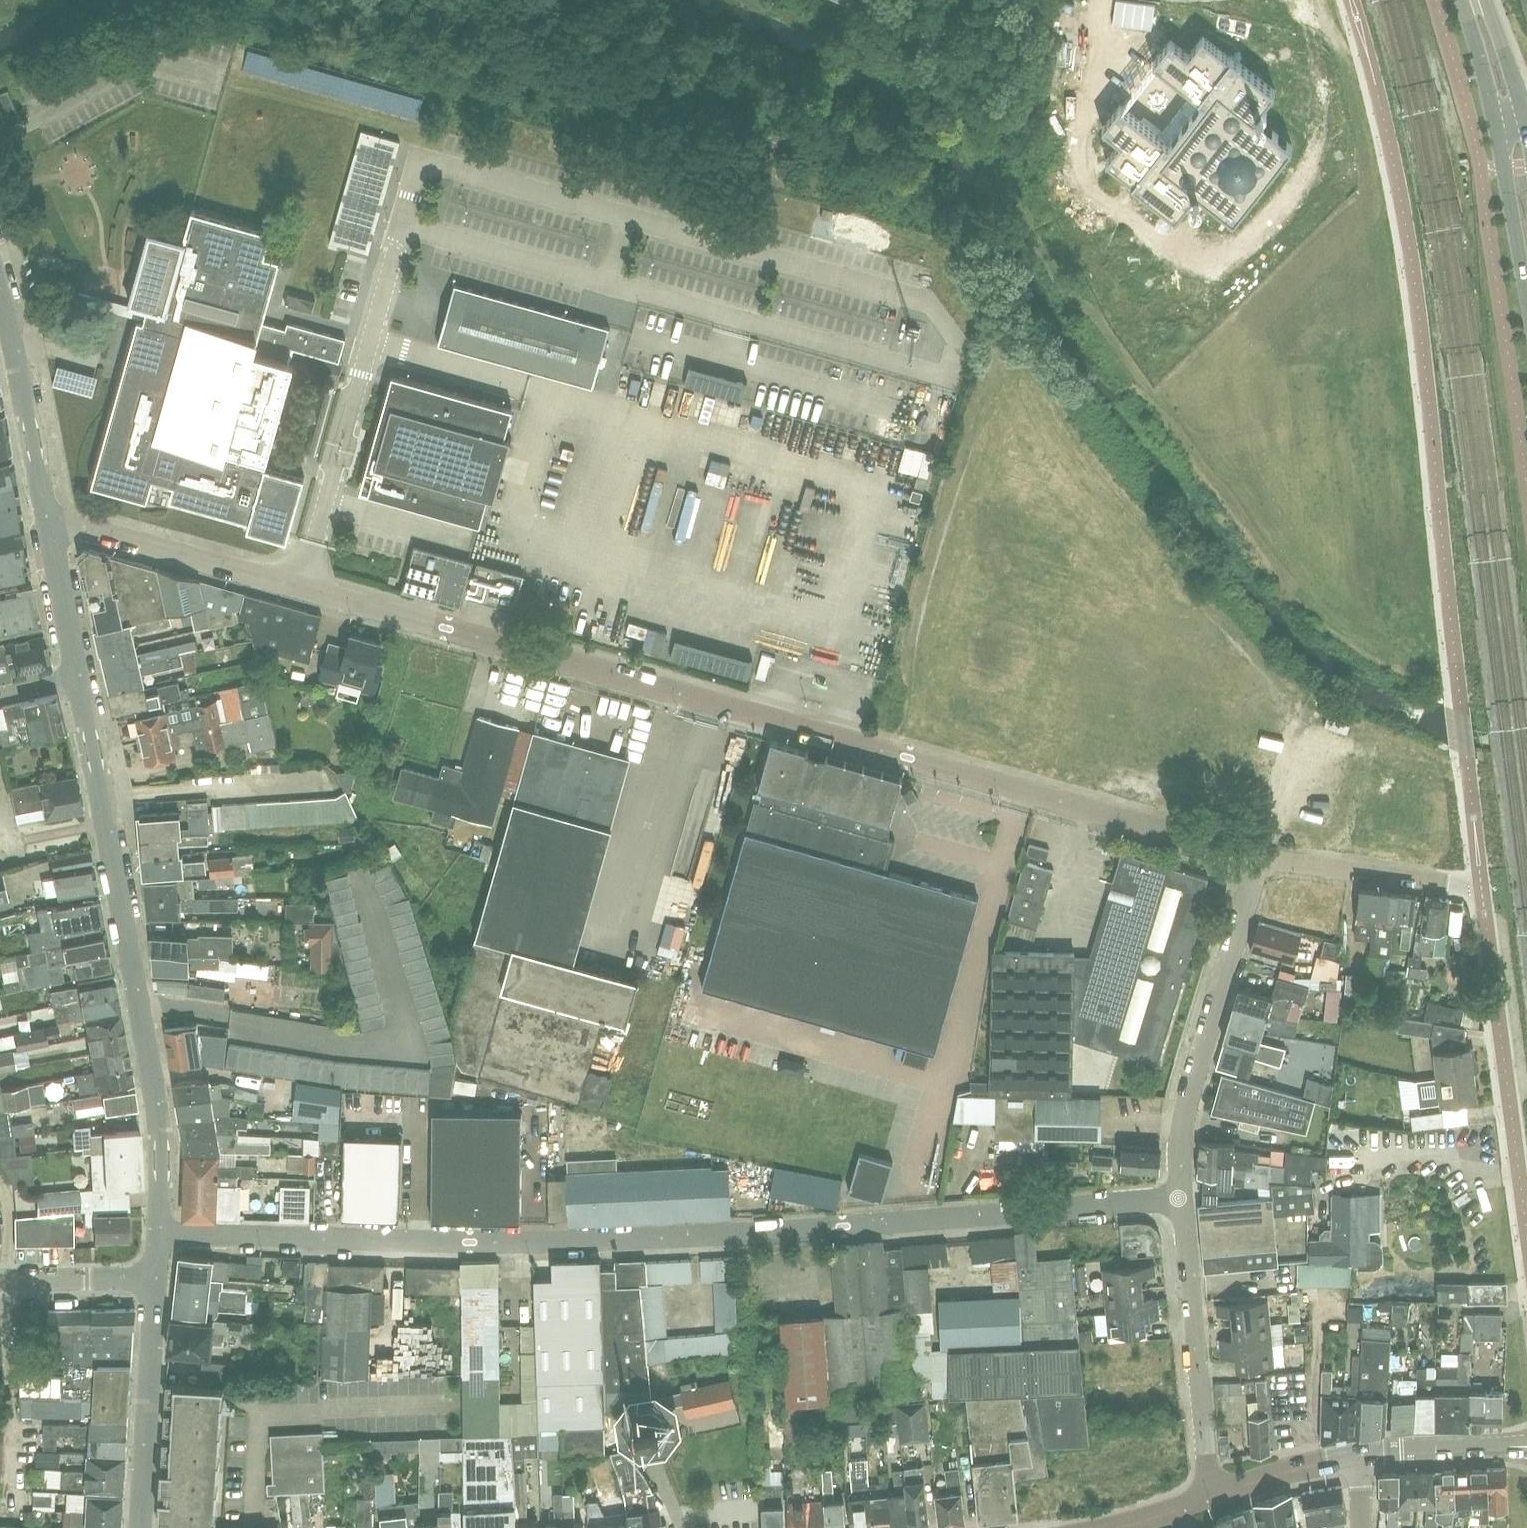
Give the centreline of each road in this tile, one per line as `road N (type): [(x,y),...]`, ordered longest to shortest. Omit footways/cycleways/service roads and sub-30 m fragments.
road 1 (residential): [(1262,855),(42,513)]
road 2 (residential): [(155,1235),(540,1241),(1179,1198)]
road 3 (residential): [(1526,1230),(1483,885),(1262,855)]
road 4 (residential): [(155,1235),(159,1157),(147,1059),(75,676)]
road 5 (residential): [(1179,1198),(1181,1110),(1262,855)]
road 6 (residential): [(1216,1494),(1179,1198)]
road 7 (residential): [(142,1527),(153,1275)]
road 8 (residential): [(42,513),(0,295)]
road 9 (residential): [(75,676),(42,513)]
road 10 (residential): [(153,1275),(0,1277)]
road 11 (unclassified): [(1216,1494),(1358,1454)]
road 12 (secondary): [(1502,139),(1526,280)]
road 13 (unclassified): [(1358,1454),(1498,1447)]
road 14 (secondary): [(1463,0),(1498,115)]

